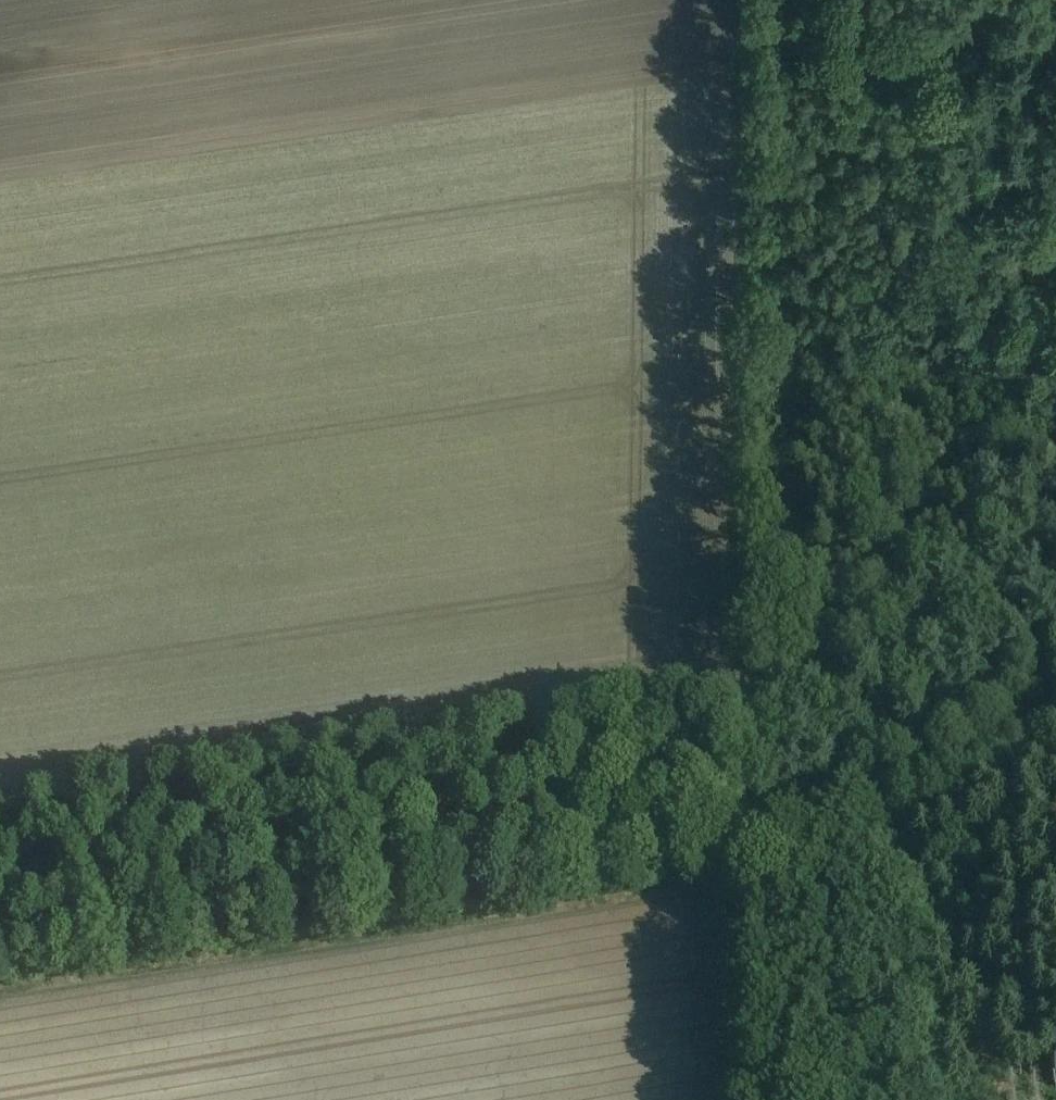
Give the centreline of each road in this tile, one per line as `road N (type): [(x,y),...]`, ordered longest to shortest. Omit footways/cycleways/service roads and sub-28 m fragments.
road 1 (track): [(747,832),(0,944)]
road 2 (track): [(749,742),(758,0)]
road 3 (track): [(747,1099),(747,832)]
road 4 (track): [(1055,723),(934,786),(832,812)]

